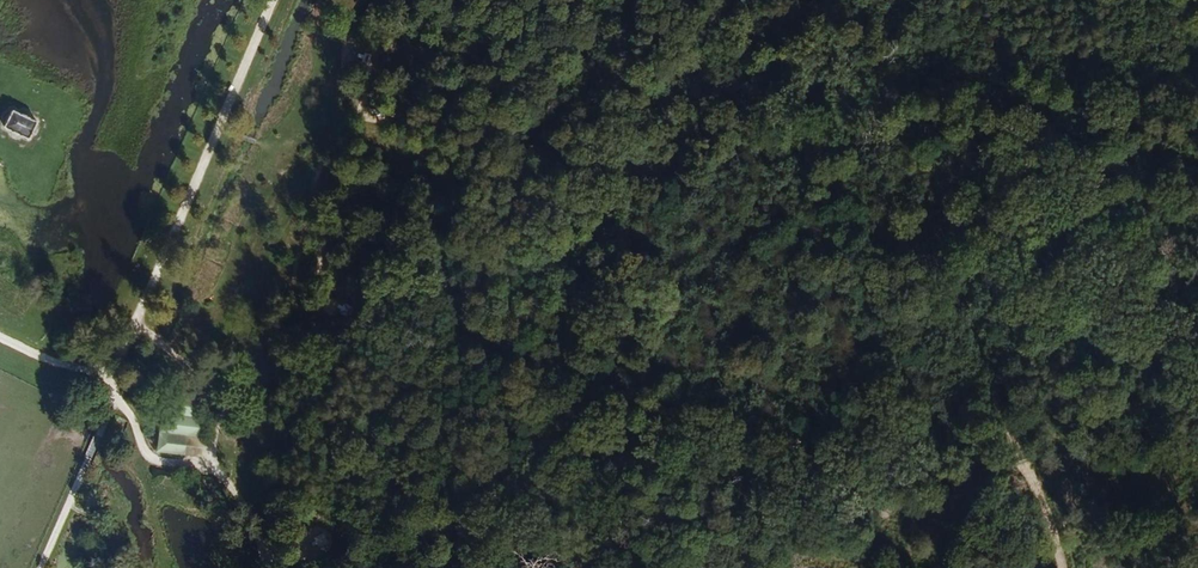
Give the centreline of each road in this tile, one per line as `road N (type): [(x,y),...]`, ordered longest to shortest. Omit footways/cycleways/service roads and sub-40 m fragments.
road 1 (track): [(793,0),(933,227),(1065,567)]

